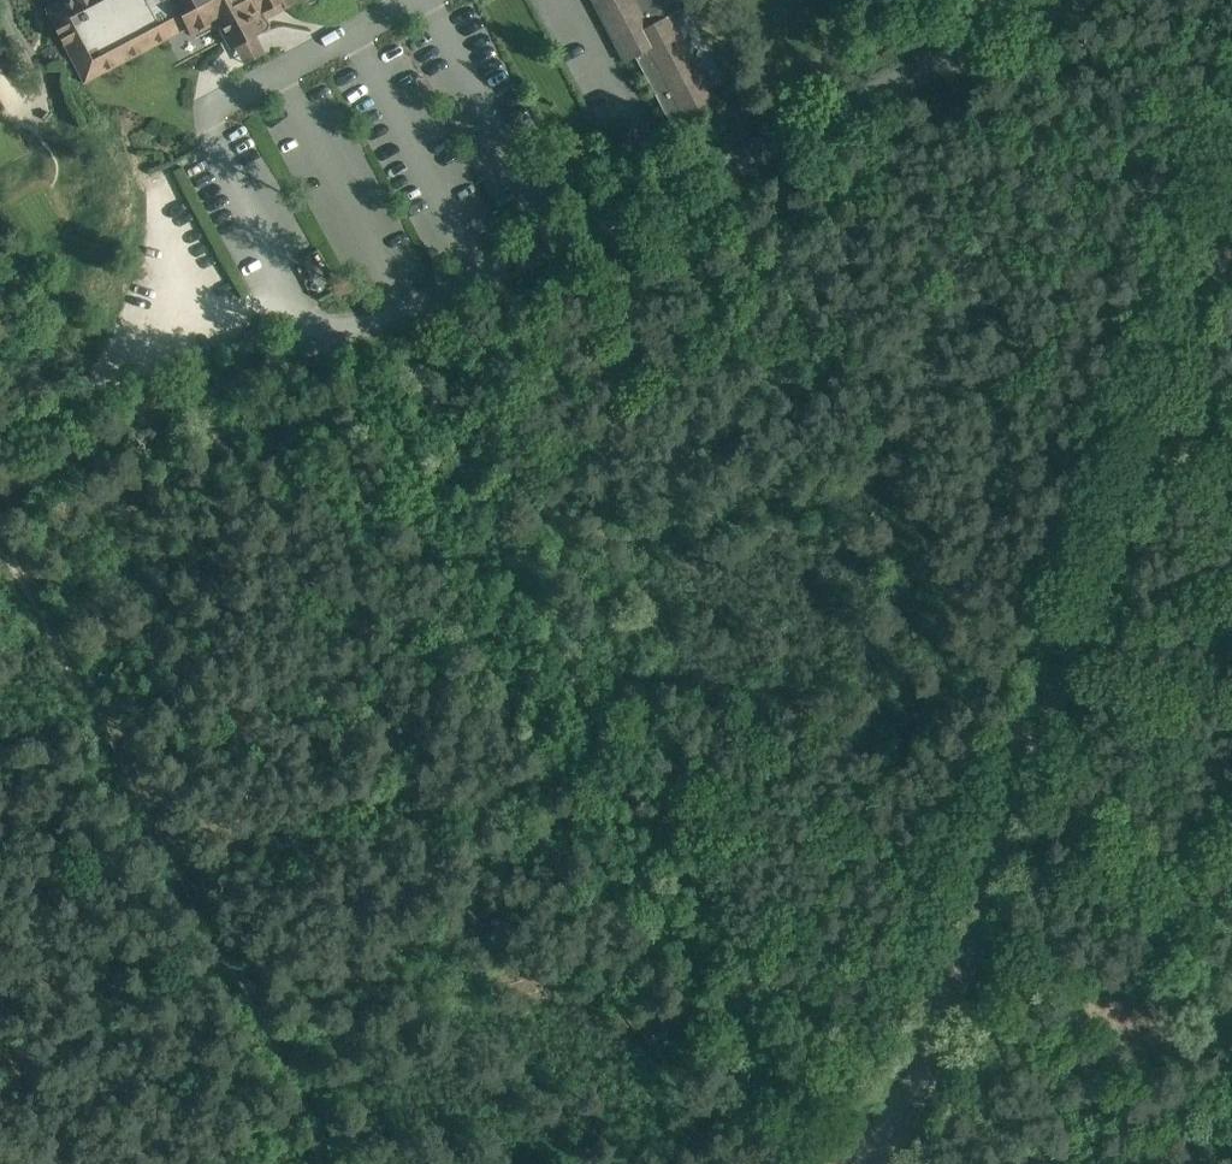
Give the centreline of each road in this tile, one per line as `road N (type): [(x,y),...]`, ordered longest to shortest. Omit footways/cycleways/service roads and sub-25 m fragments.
road 1 (unclassified): [(0,490),(1061,0)]
road 2 (unclassified): [(862,1163),(927,1063),(1231,186)]

